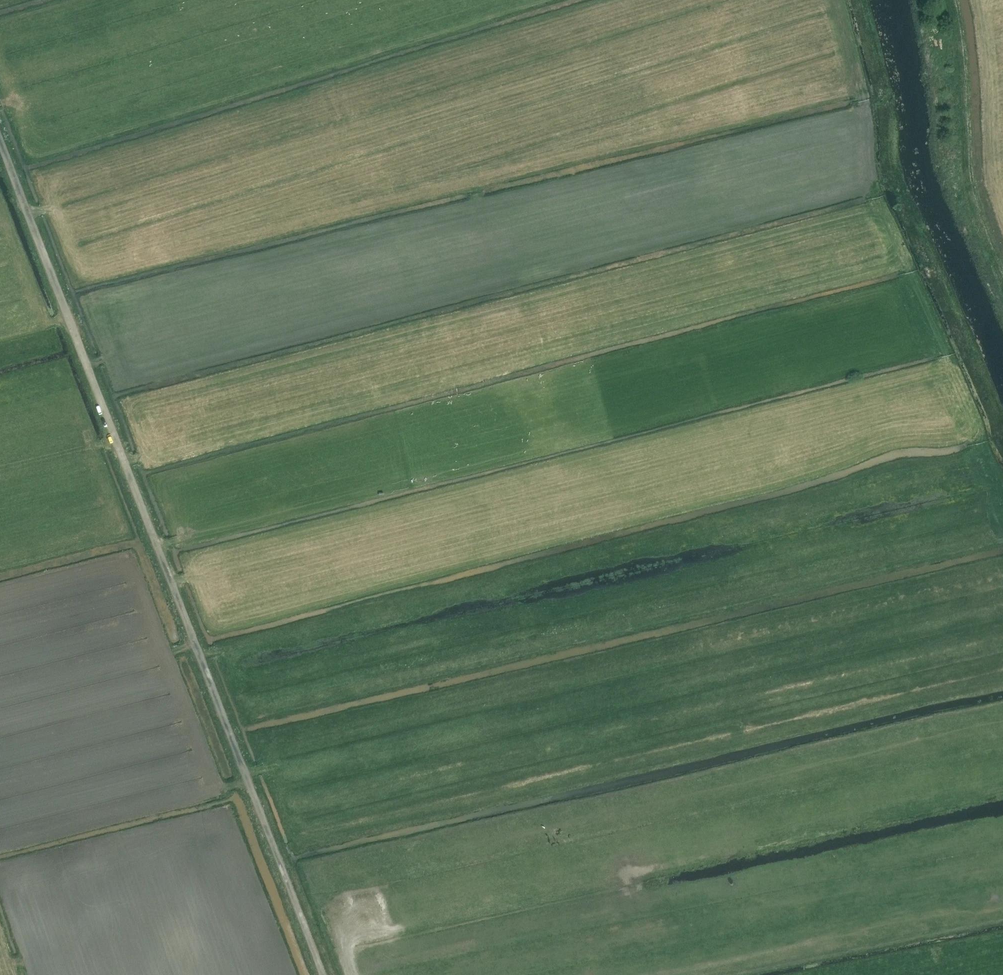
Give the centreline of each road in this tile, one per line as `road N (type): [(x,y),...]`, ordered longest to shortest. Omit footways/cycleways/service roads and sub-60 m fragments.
road 1 (track): [(0,136),(324,974)]

